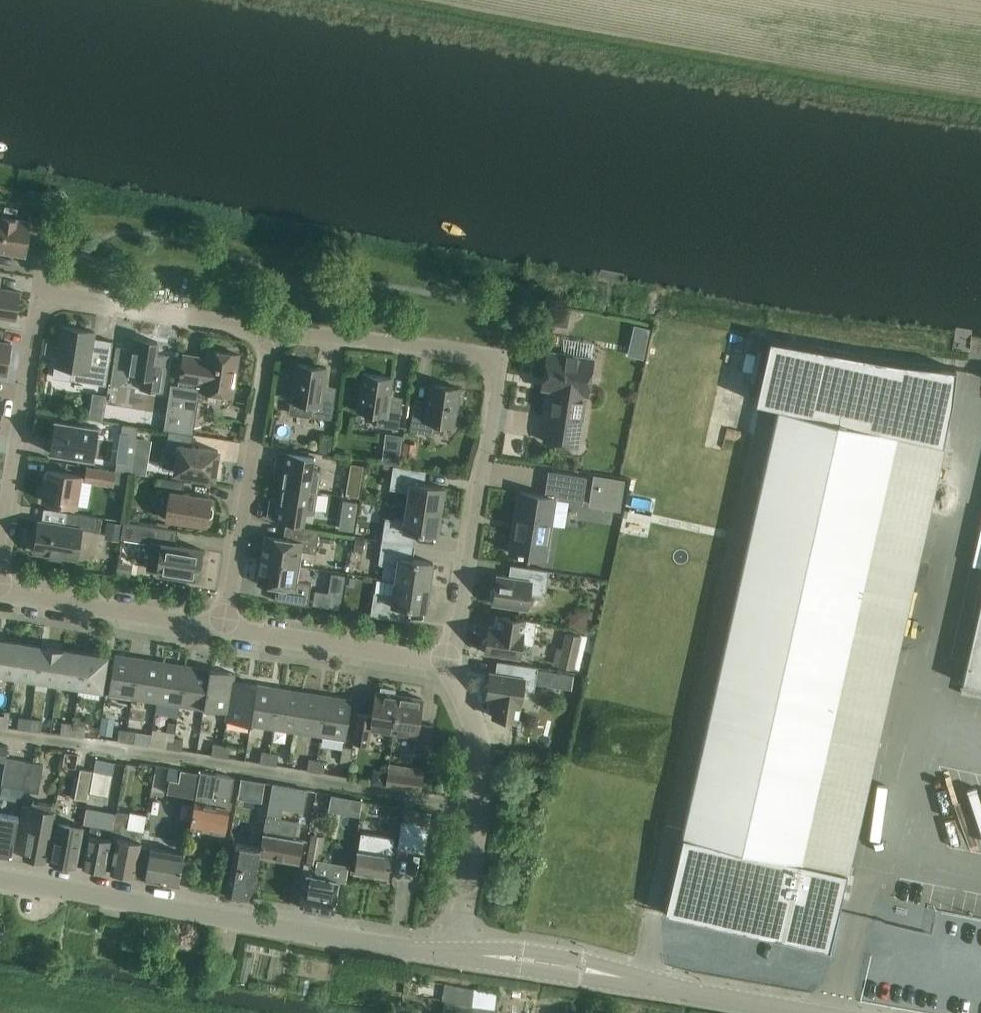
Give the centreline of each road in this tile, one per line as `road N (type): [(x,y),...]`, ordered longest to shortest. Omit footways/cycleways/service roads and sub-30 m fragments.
road 1 (residential): [(447,663),(499,375),(478,356),(269,327)]
road 2 (tertiary): [(453,957),(0,878)]
road 3 (tertiary): [(805,1012),(583,968),(453,957)]
road 4 (residential): [(453,957),(484,763),(480,728),(447,663)]
road 5 (residential): [(224,627),(269,327)]
road 6 (residential): [(0,561),(41,292)]
road 7 (residential): [(269,327),(41,292)]
road 8 (residential): [(224,627),(0,595)]
road 9 (residential): [(447,663),(224,627)]
road 10 (track): [(738,538),(615,510)]

